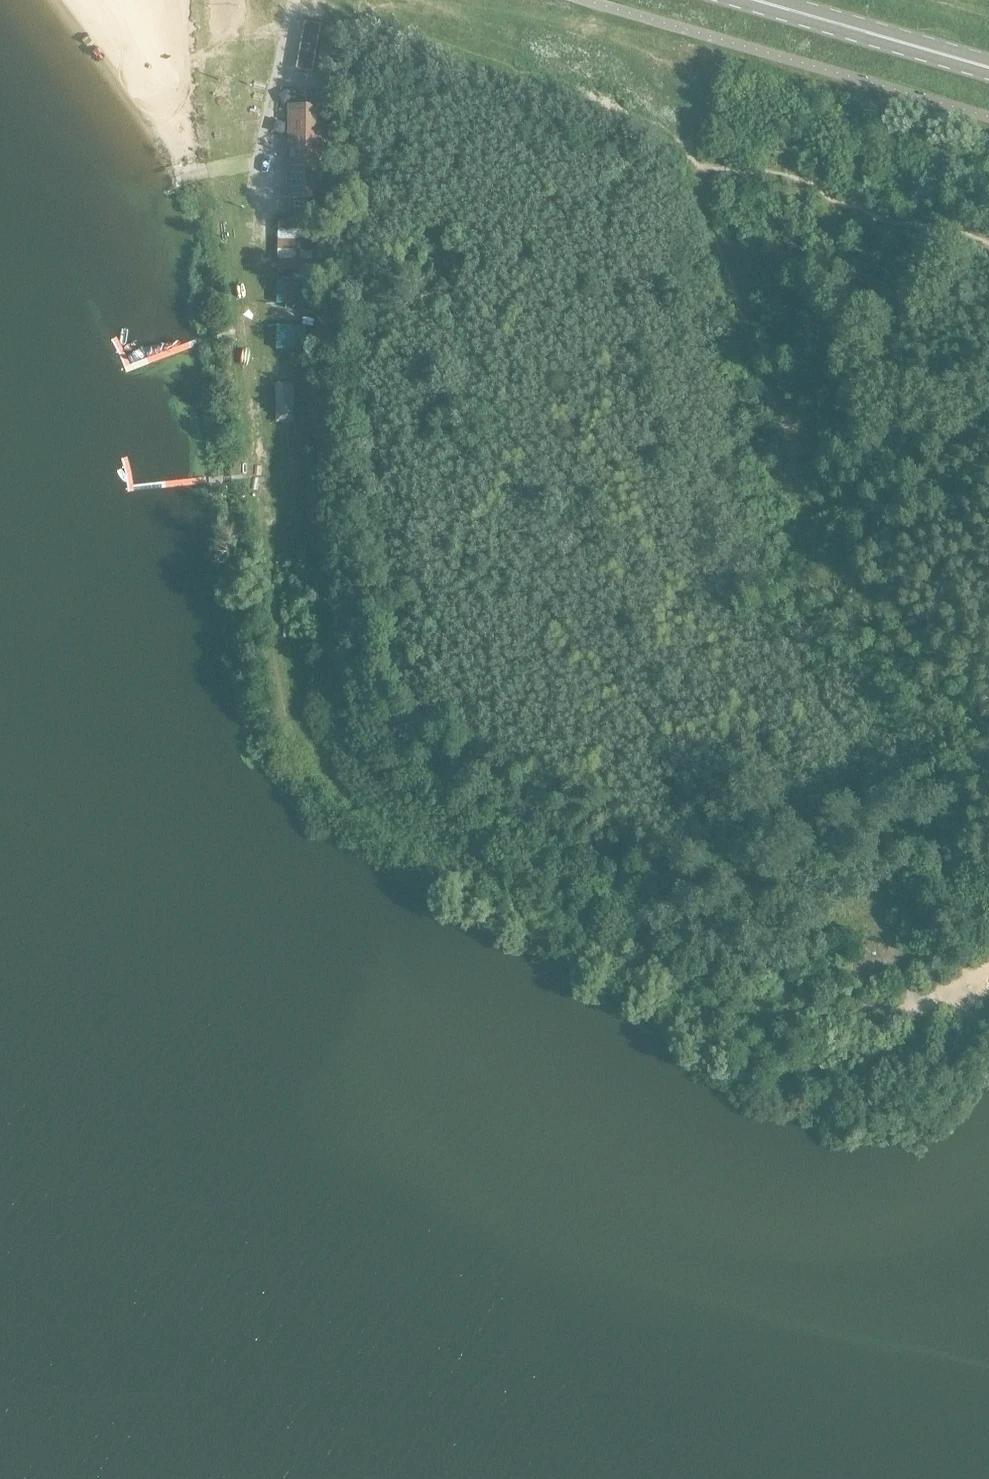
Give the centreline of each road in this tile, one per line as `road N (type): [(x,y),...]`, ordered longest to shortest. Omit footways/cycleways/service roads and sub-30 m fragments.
road 1 (tertiary): [(988,69),(752,0)]

